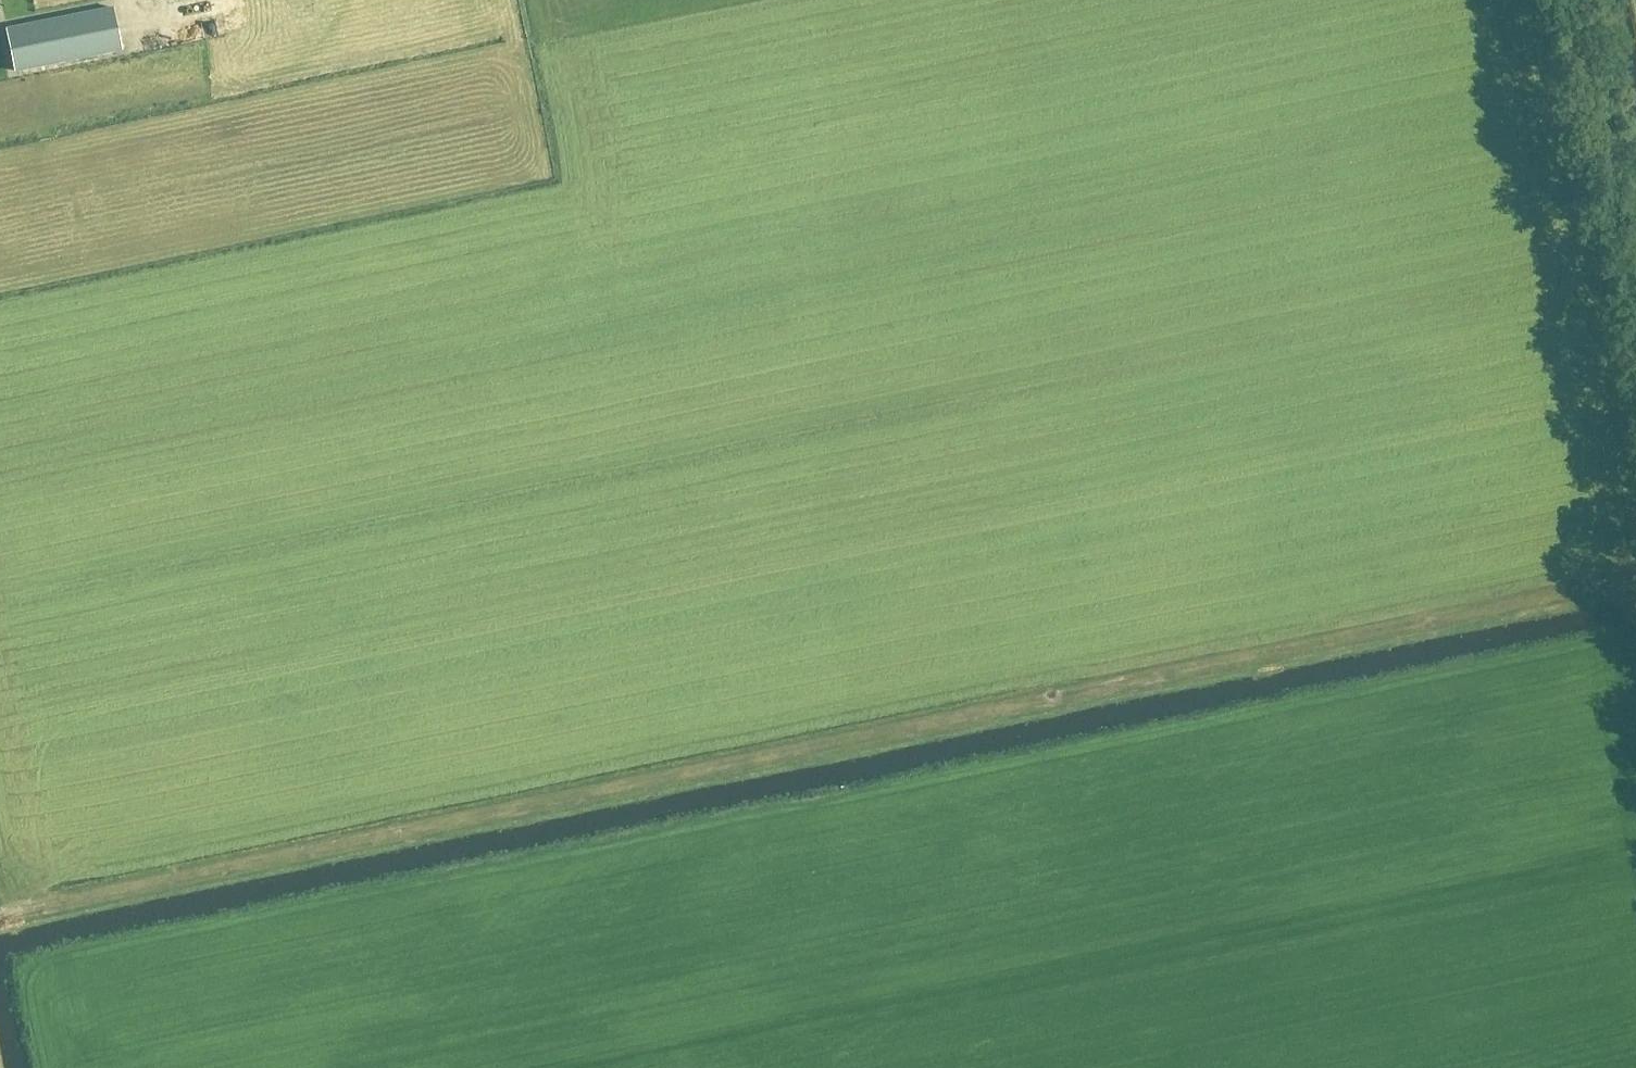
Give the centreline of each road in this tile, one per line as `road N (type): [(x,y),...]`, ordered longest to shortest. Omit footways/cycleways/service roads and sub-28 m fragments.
road 1 (track): [(1635,578),(0,919)]
road 2 (track): [(1635,293),(1575,0)]

